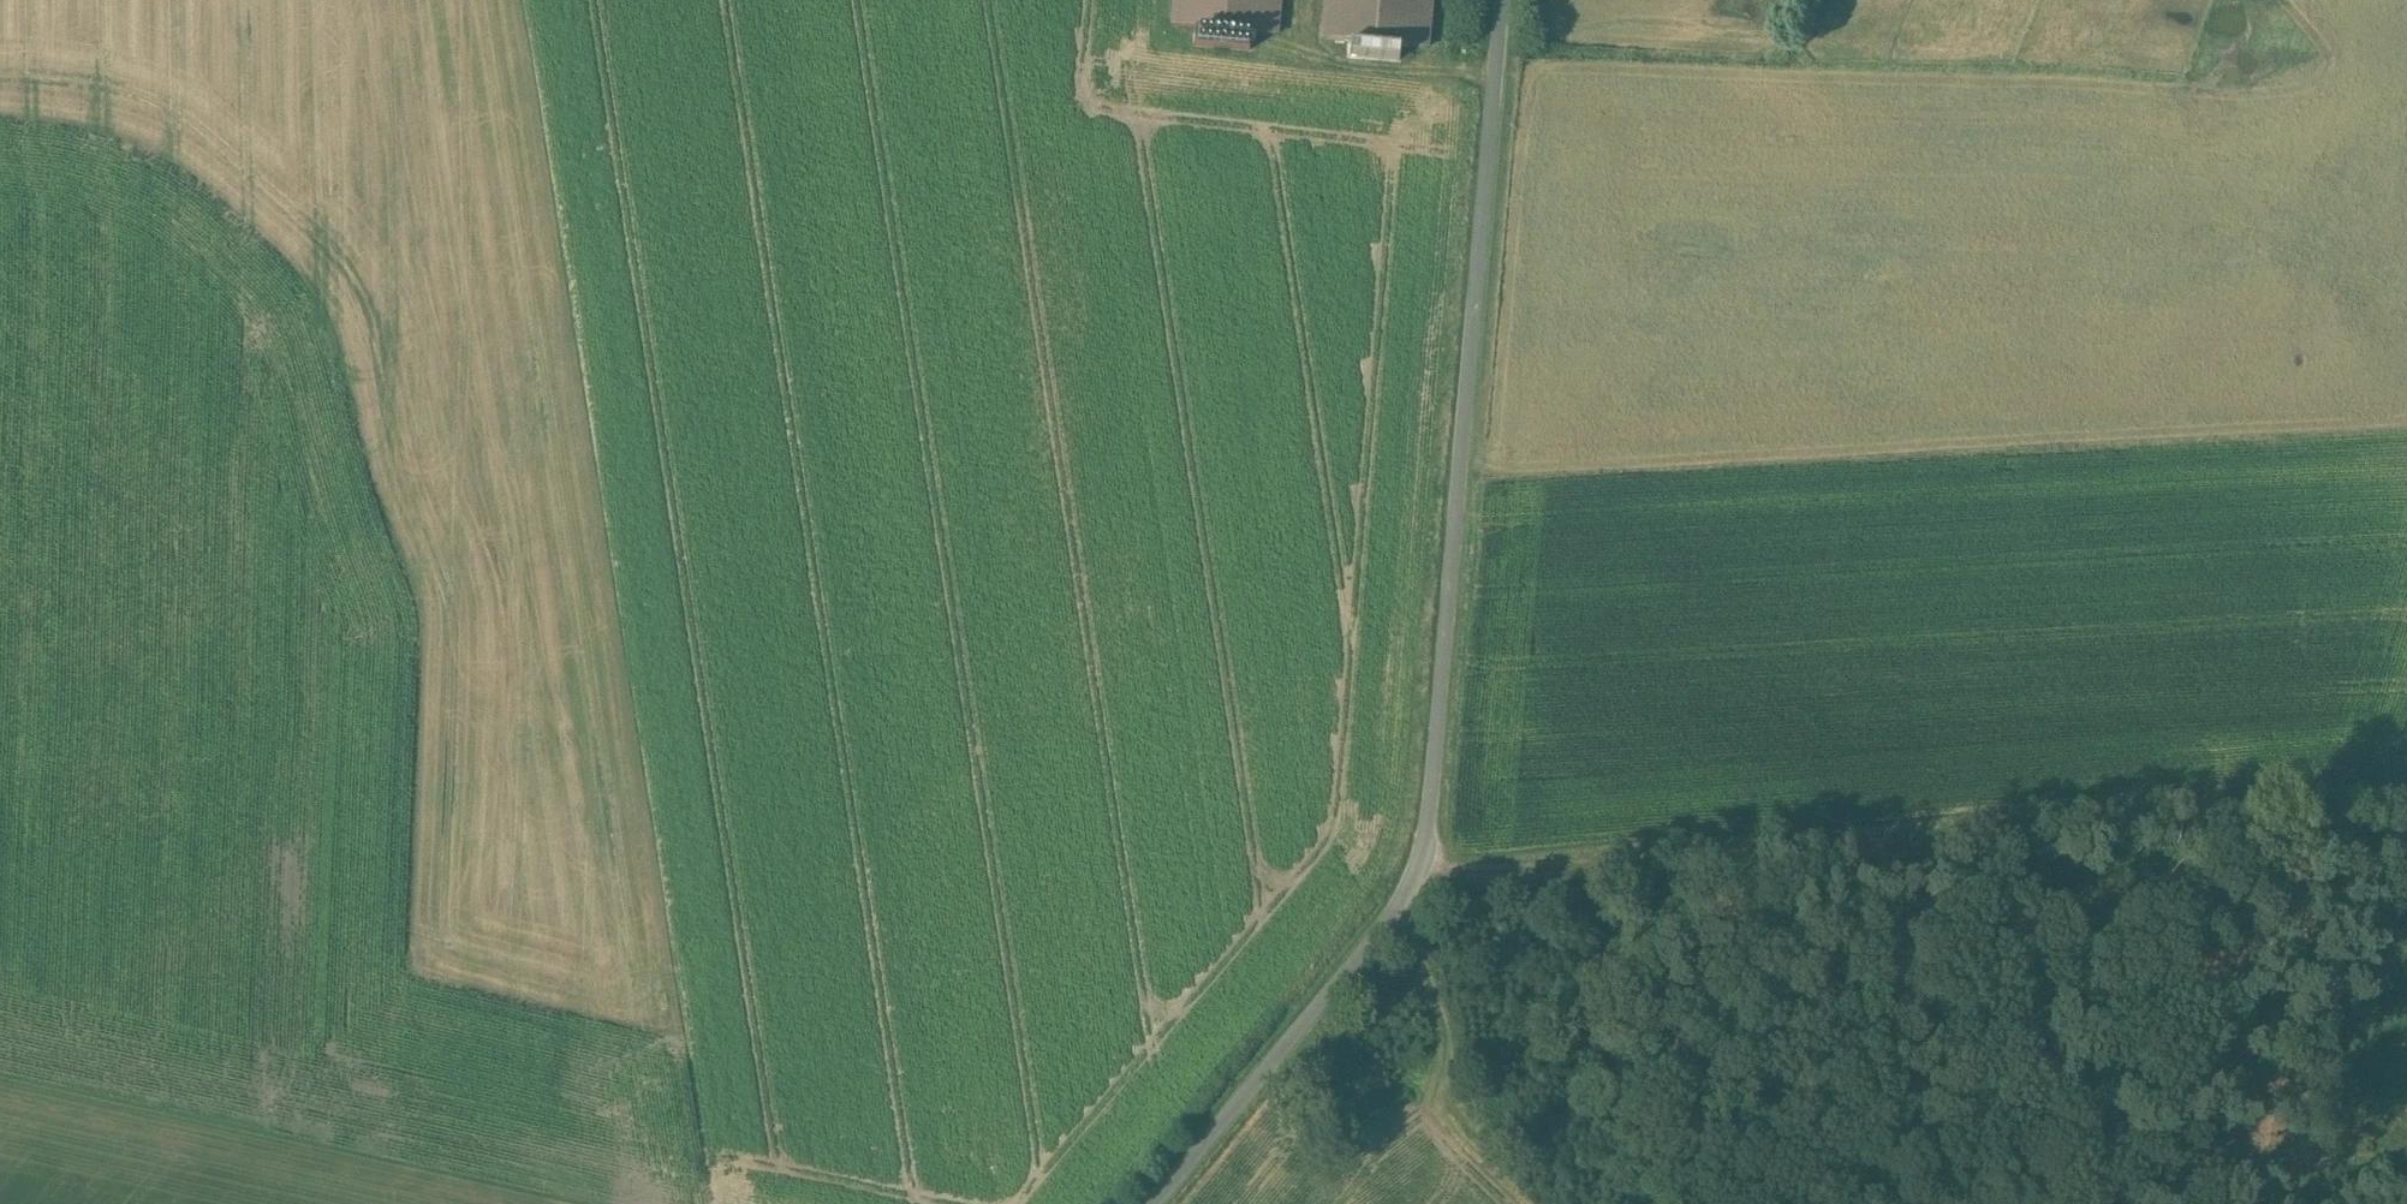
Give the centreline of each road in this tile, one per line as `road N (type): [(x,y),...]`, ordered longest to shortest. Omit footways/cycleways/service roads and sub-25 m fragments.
road 1 (unclassified): [(1160,1203),(1394,917),(1430,824),(1501,0)]
road 2 (track): [(1430,824),(2406,784)]
road 3 (track): [(2406,903),(2302,1203)]
road 4 (track): [(1394,917),(1418,912),(1440,971),(1459,1071)]

